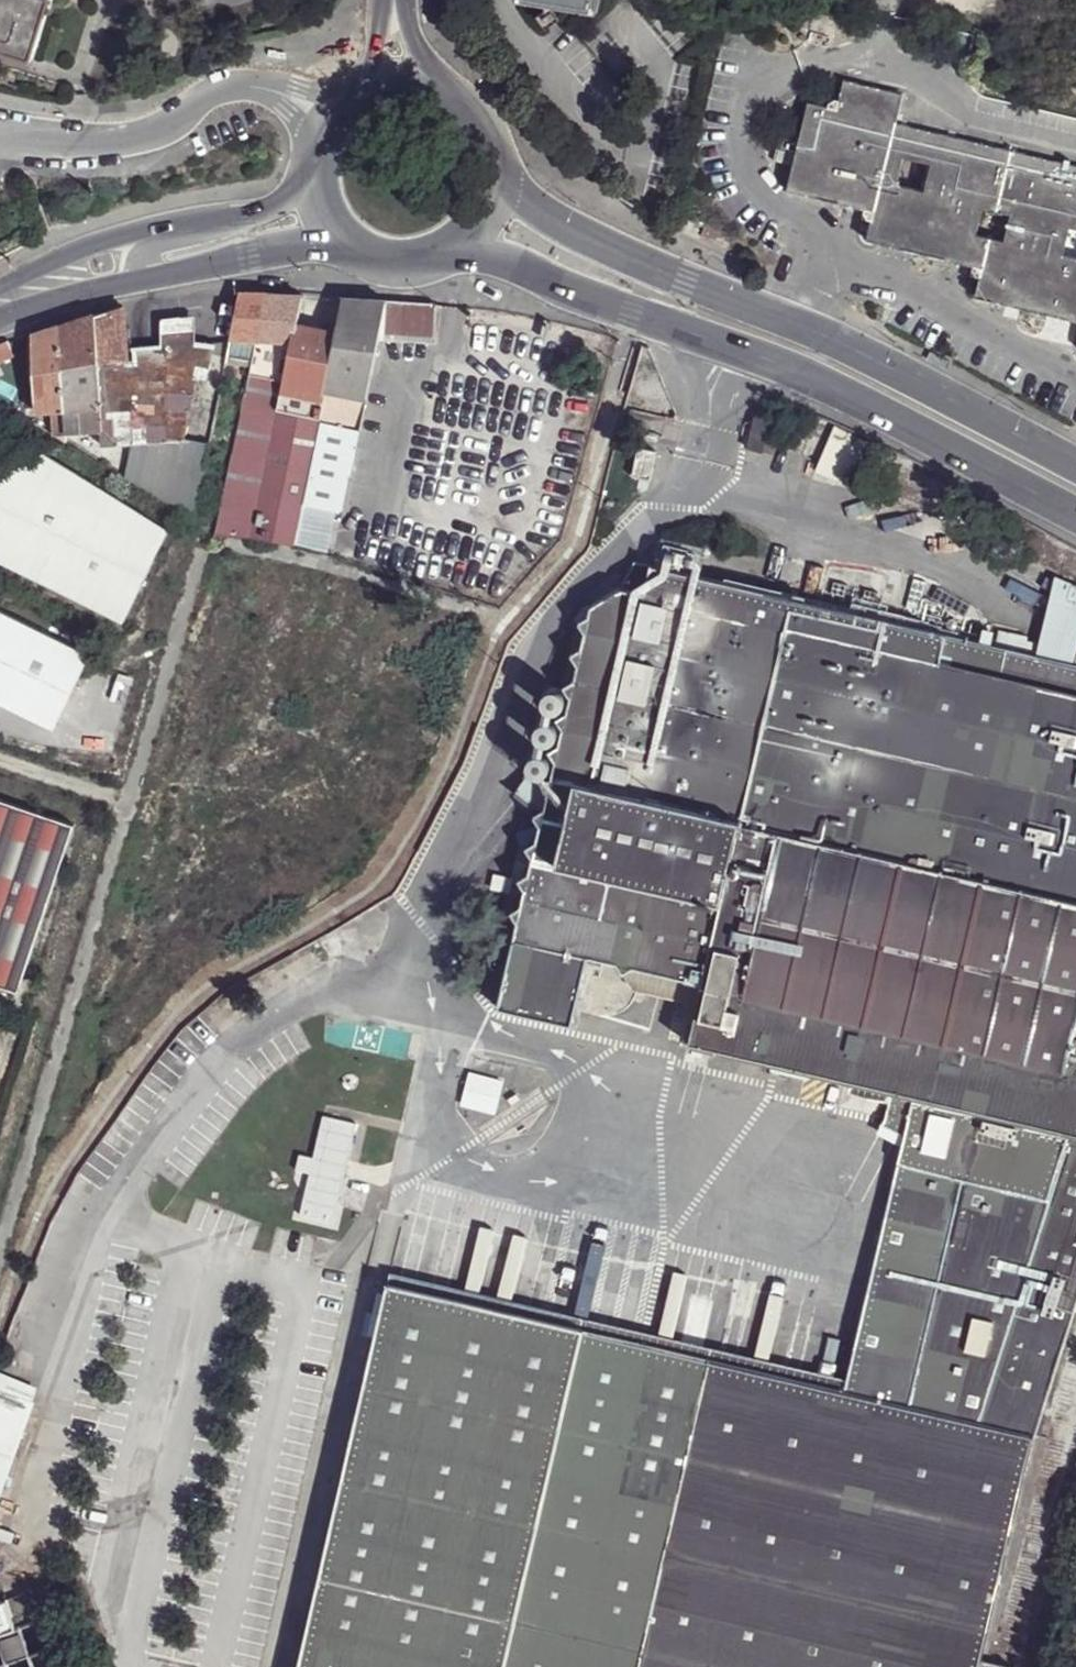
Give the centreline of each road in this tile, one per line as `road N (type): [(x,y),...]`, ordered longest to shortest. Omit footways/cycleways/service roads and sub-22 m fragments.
road 1 (secondary): [(448,251),(519,264),(815,383),(1075,520)]
road 2 (secondary): [(1075,468),(789,325),(530,210),(497,179)]
road 3 (unclassified): [(0,144),(146,136),(220,89),(245,83)]
road 4 (secondary): [(141,283),(348,239)]
road 5 (secondary): [(170,227),(107,239),(0,285)]
road 6 (secondary): [(317,174),(285,203),(170,227)]
road 7 (secondary): [(0,326),(141,283)]

